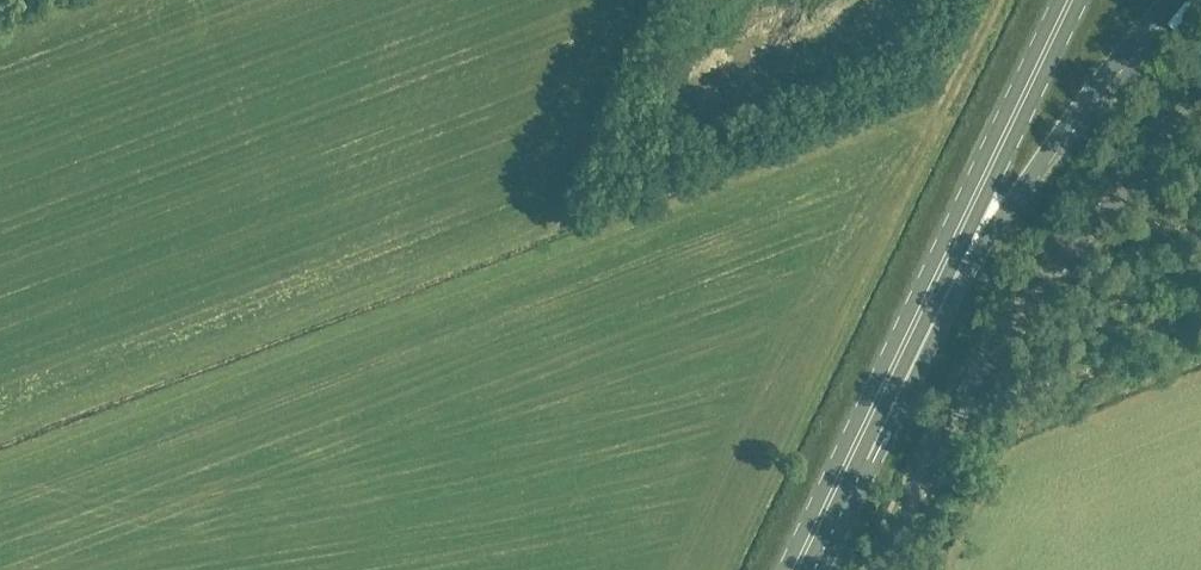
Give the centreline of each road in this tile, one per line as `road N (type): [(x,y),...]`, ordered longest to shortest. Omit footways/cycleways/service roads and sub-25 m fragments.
road 1 (unclassified): [(878,569),(954,411),(1010,318),(1200,99)]
road 2 (primary): [(920,307),(1171,0)]
road 3 (primary): [(920,307),(1069,0)]
road 4 (primary): [(920,307),(793,569)]
road 5 (track): [(996,0),(937,120)]

